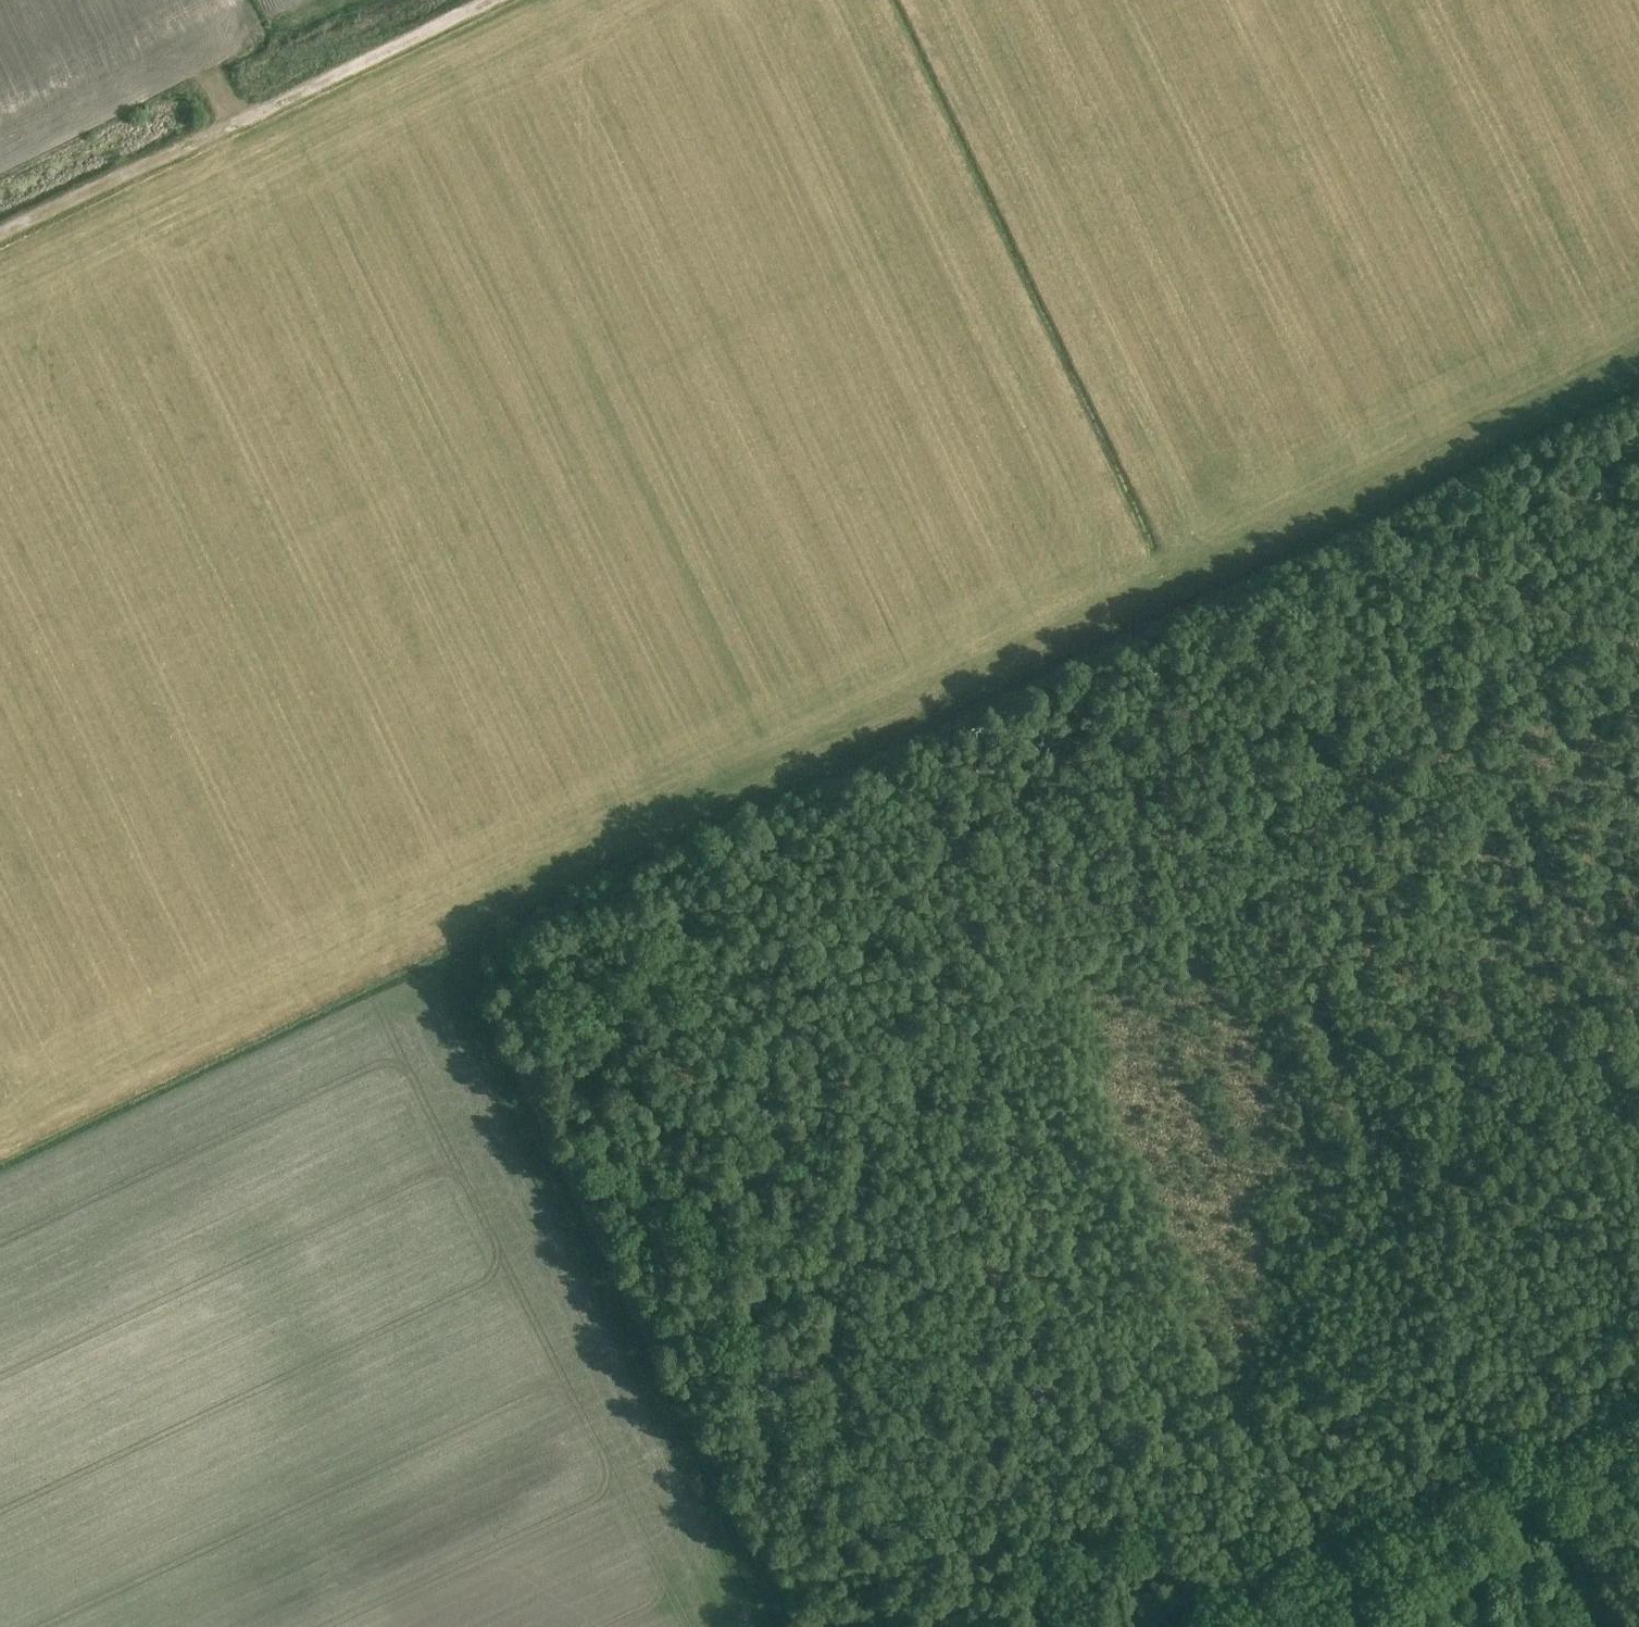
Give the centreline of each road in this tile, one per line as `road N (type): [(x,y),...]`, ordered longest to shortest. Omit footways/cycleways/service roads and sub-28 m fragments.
road 1 (track): [(503,0),(0,241)]
road 2 (unclassified): [(1250,1626),(1638,1437)]

